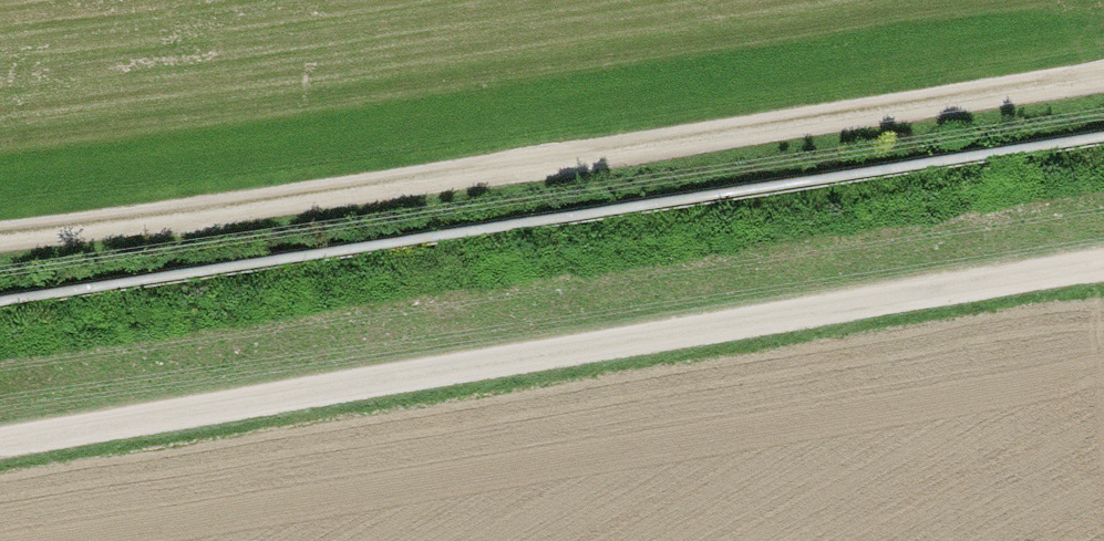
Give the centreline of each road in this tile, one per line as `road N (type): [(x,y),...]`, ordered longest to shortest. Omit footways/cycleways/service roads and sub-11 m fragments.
road 1 (track): [(0,448),(1103,274)]
road 2 (track): [(0,231),(1103,71)]

